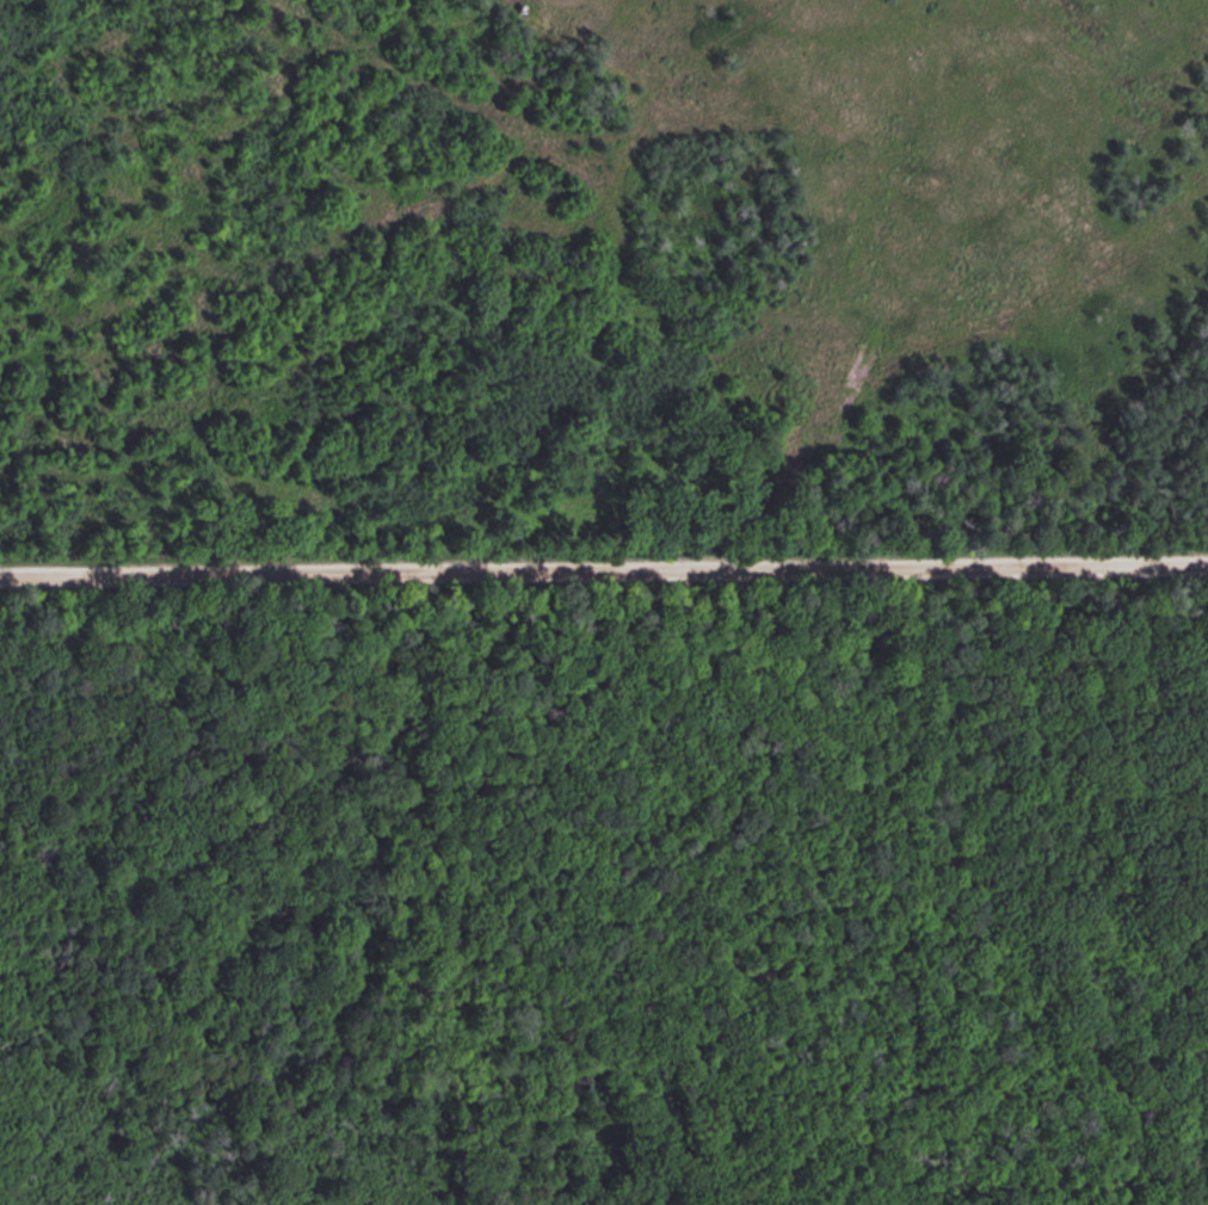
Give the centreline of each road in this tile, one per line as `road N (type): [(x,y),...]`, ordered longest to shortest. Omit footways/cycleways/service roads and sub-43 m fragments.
road 1 (residential): [(0,572),(1207,561)]

